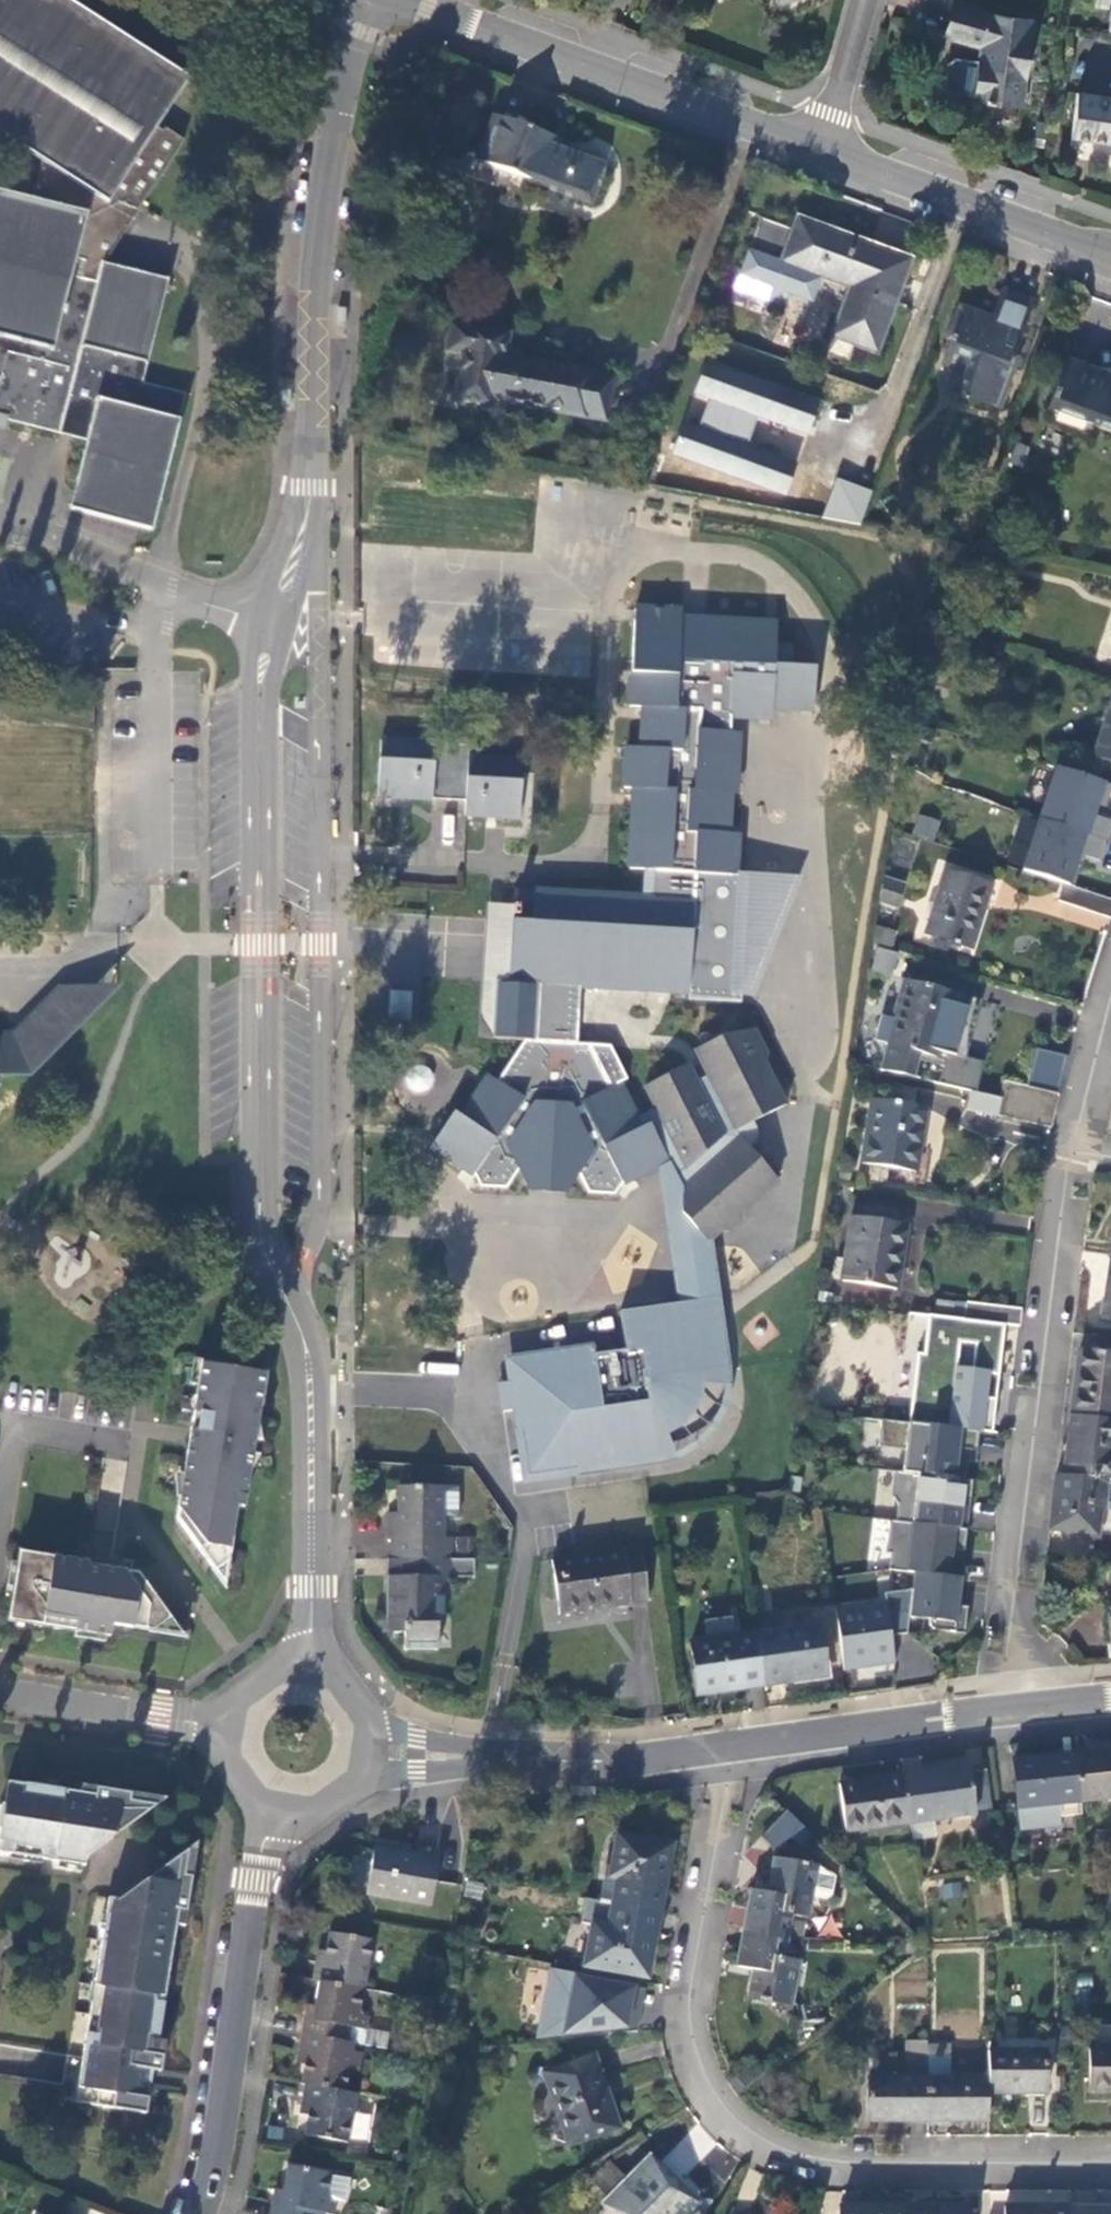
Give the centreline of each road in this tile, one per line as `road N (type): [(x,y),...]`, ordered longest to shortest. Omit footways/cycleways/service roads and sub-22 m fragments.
road 1 (tertiary): [(364,0),(326,246),(315,518),(295,589),(272,631),(260,704),(262,1232),(310,1356),(313,1671)]
road 2 (residential): [(1110,2165),(835,2166),(784,2155),(725,2109),(696,2045),(691,2009),(724,1832),(729,1749)]
road 3 (residential): [(1076,1166),(1002,1710)]
road 4 (tertiary): [(404,0),(822,148)]
road 5 (tertiary): [(276,1813),(209,2213)]
road 6 (tertiary): [(822,148),(1110,258)]
road 7 (tertiary): [(729,1749),(1002,1710)]
road 8 (tertiary): [(485,1764),(729,1749)]
road 9 (residential): [(0,1692),(229,1729)]
road 10 (residential): [(864,0),(822,148)]
road 11 (tertiary): [(352,1798),(389,1781),(485,1764)]
road 12 (residential): [(1110,1051),(1076,1166)]

